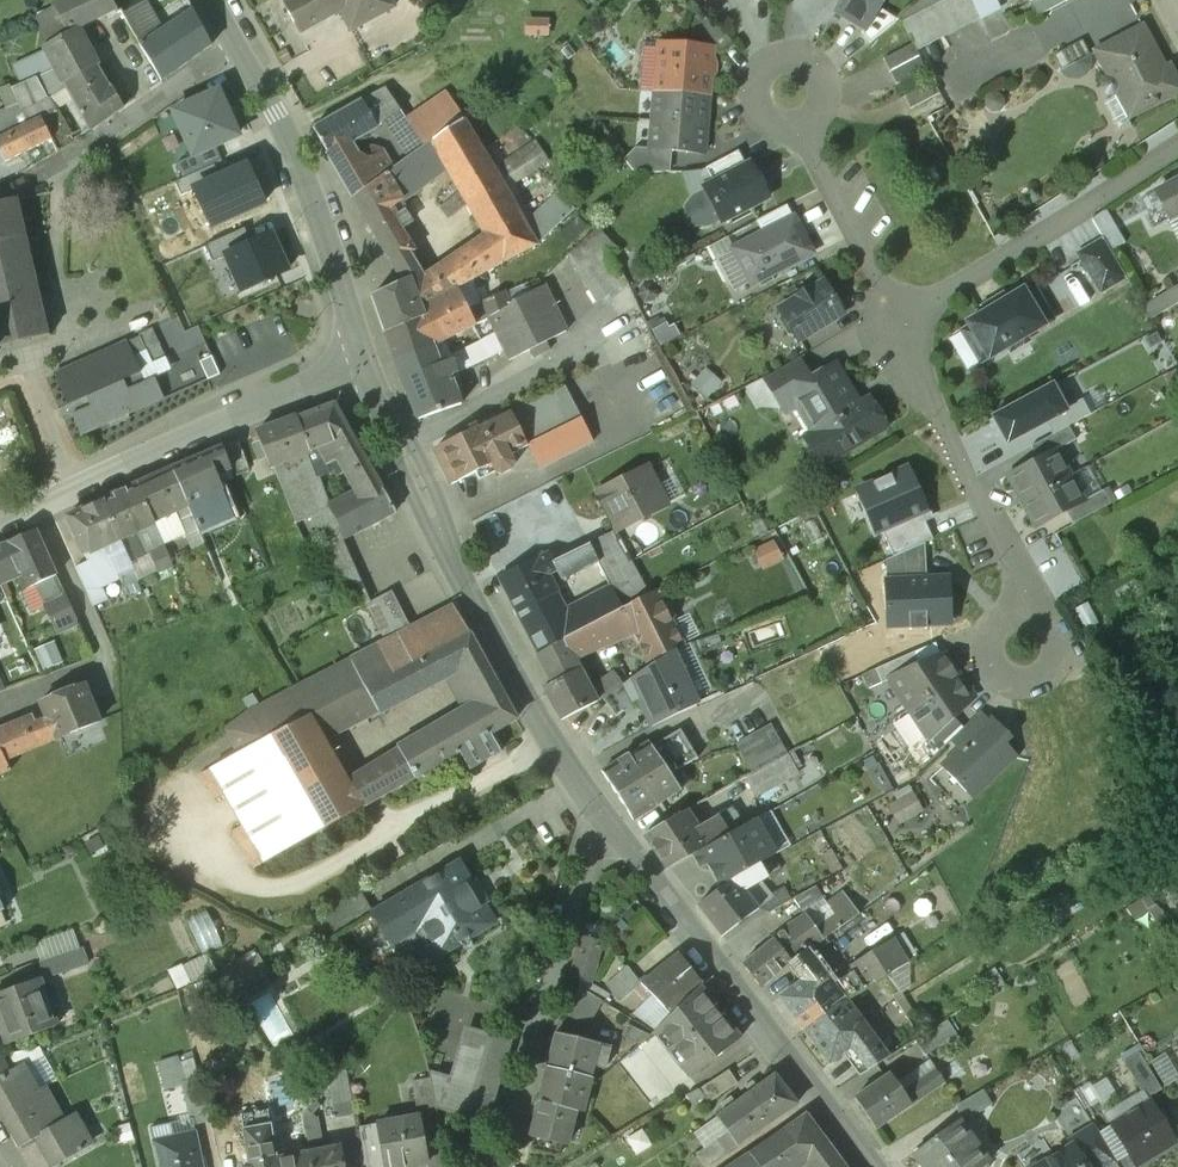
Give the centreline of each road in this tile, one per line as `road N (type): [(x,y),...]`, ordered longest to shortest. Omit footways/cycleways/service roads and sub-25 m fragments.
road 1 (tertiary): [(619,840),(468,602),(364,369)]
road 2 (tertiary): [(868,1166),(619,840)]
road 3 (residential): [(488,1166),(577,876),(619,840)]
road 4 (tertiary): [(364,369),(275,118),(235,46)]
road 5 (residential): [(900,323),(1177,144)]
road 6 (tertiary): [(68,494),(364,369)]
road 7 (residential): [(900,323),(1000,543),(1023,615)]
road 8 (residential): [(235,46),(159,108),(39,182)]
road 9 (residential): [(803,121),(900,323)]
road 10 (residential): [(803,121),(823,90),(802,60),(766,68),(759,104)]
road 11 (residential): [(68,494),(16,359)]
road 12 (residential): [(1000,677),(1035,684),(1058,656),(1054,632),(1023,615)]

